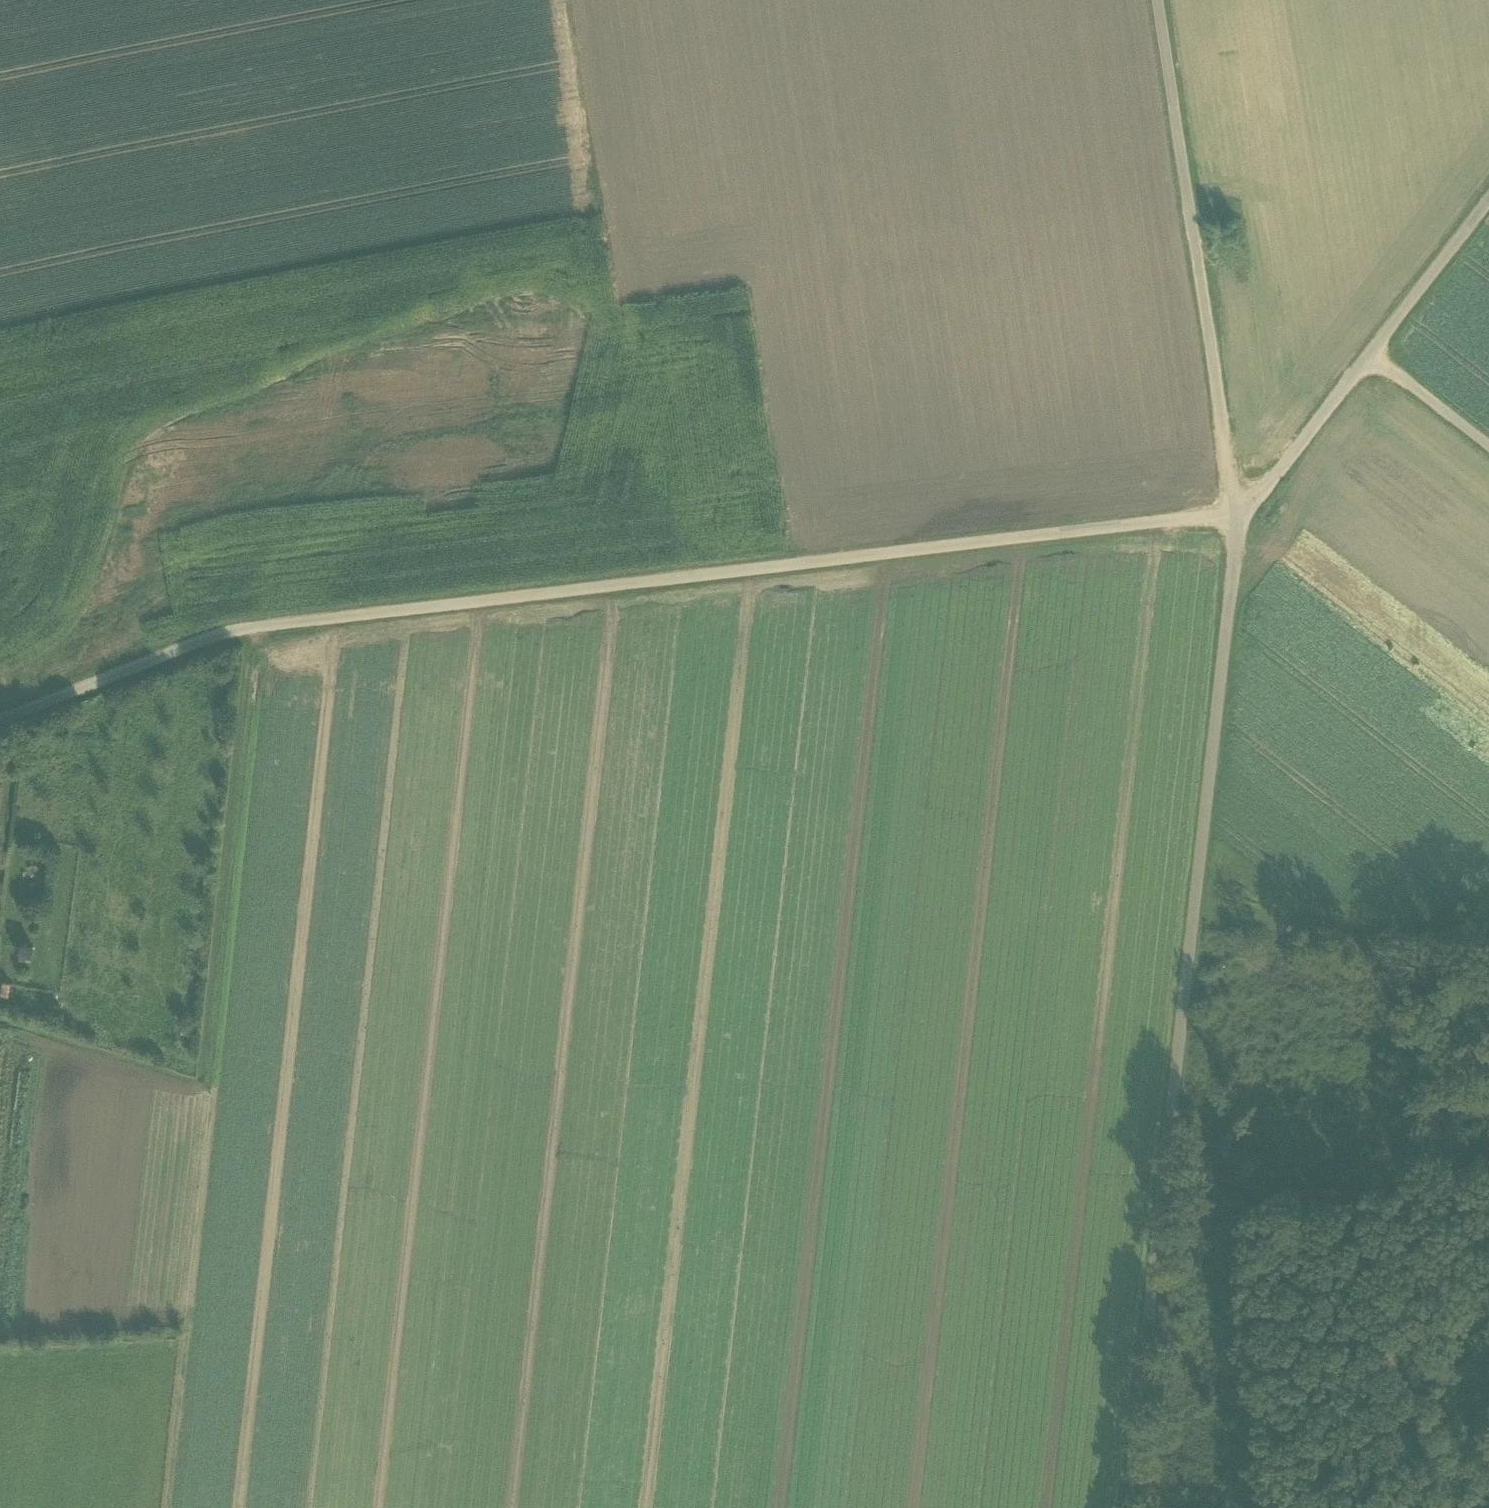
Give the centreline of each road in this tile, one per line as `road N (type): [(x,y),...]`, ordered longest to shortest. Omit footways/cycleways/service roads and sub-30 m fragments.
road 1 (track): [(0,723),(225,635),(1238,511)]
road 2 (track): [(1238,511),(1128,1507)]
road 3 (track): [(1157,0),(1238,511)]
road 4 (track): [(1238,511),(1488,200)]
road 5 (track): [(1488,448),(1369,356)]

